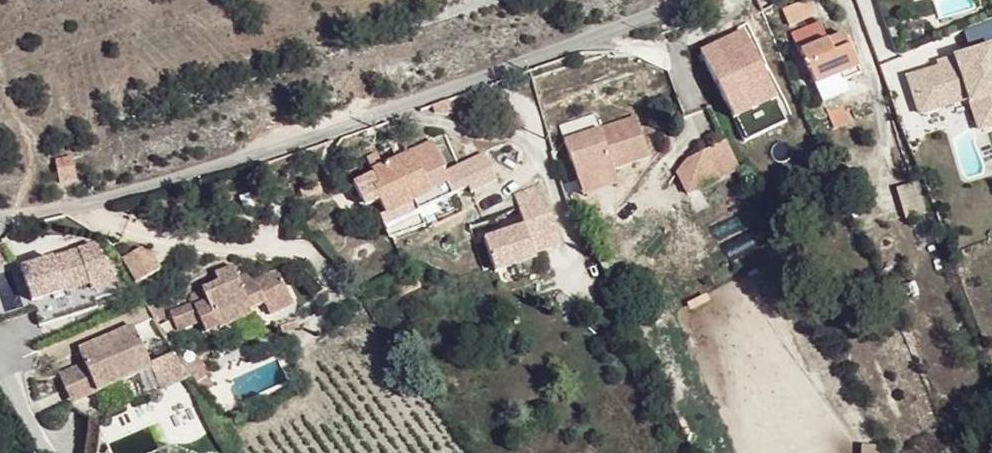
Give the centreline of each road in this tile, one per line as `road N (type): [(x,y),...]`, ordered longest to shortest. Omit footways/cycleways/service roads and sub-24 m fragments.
road 1 (residential): [(662,0),(215,159),(0,210)]

